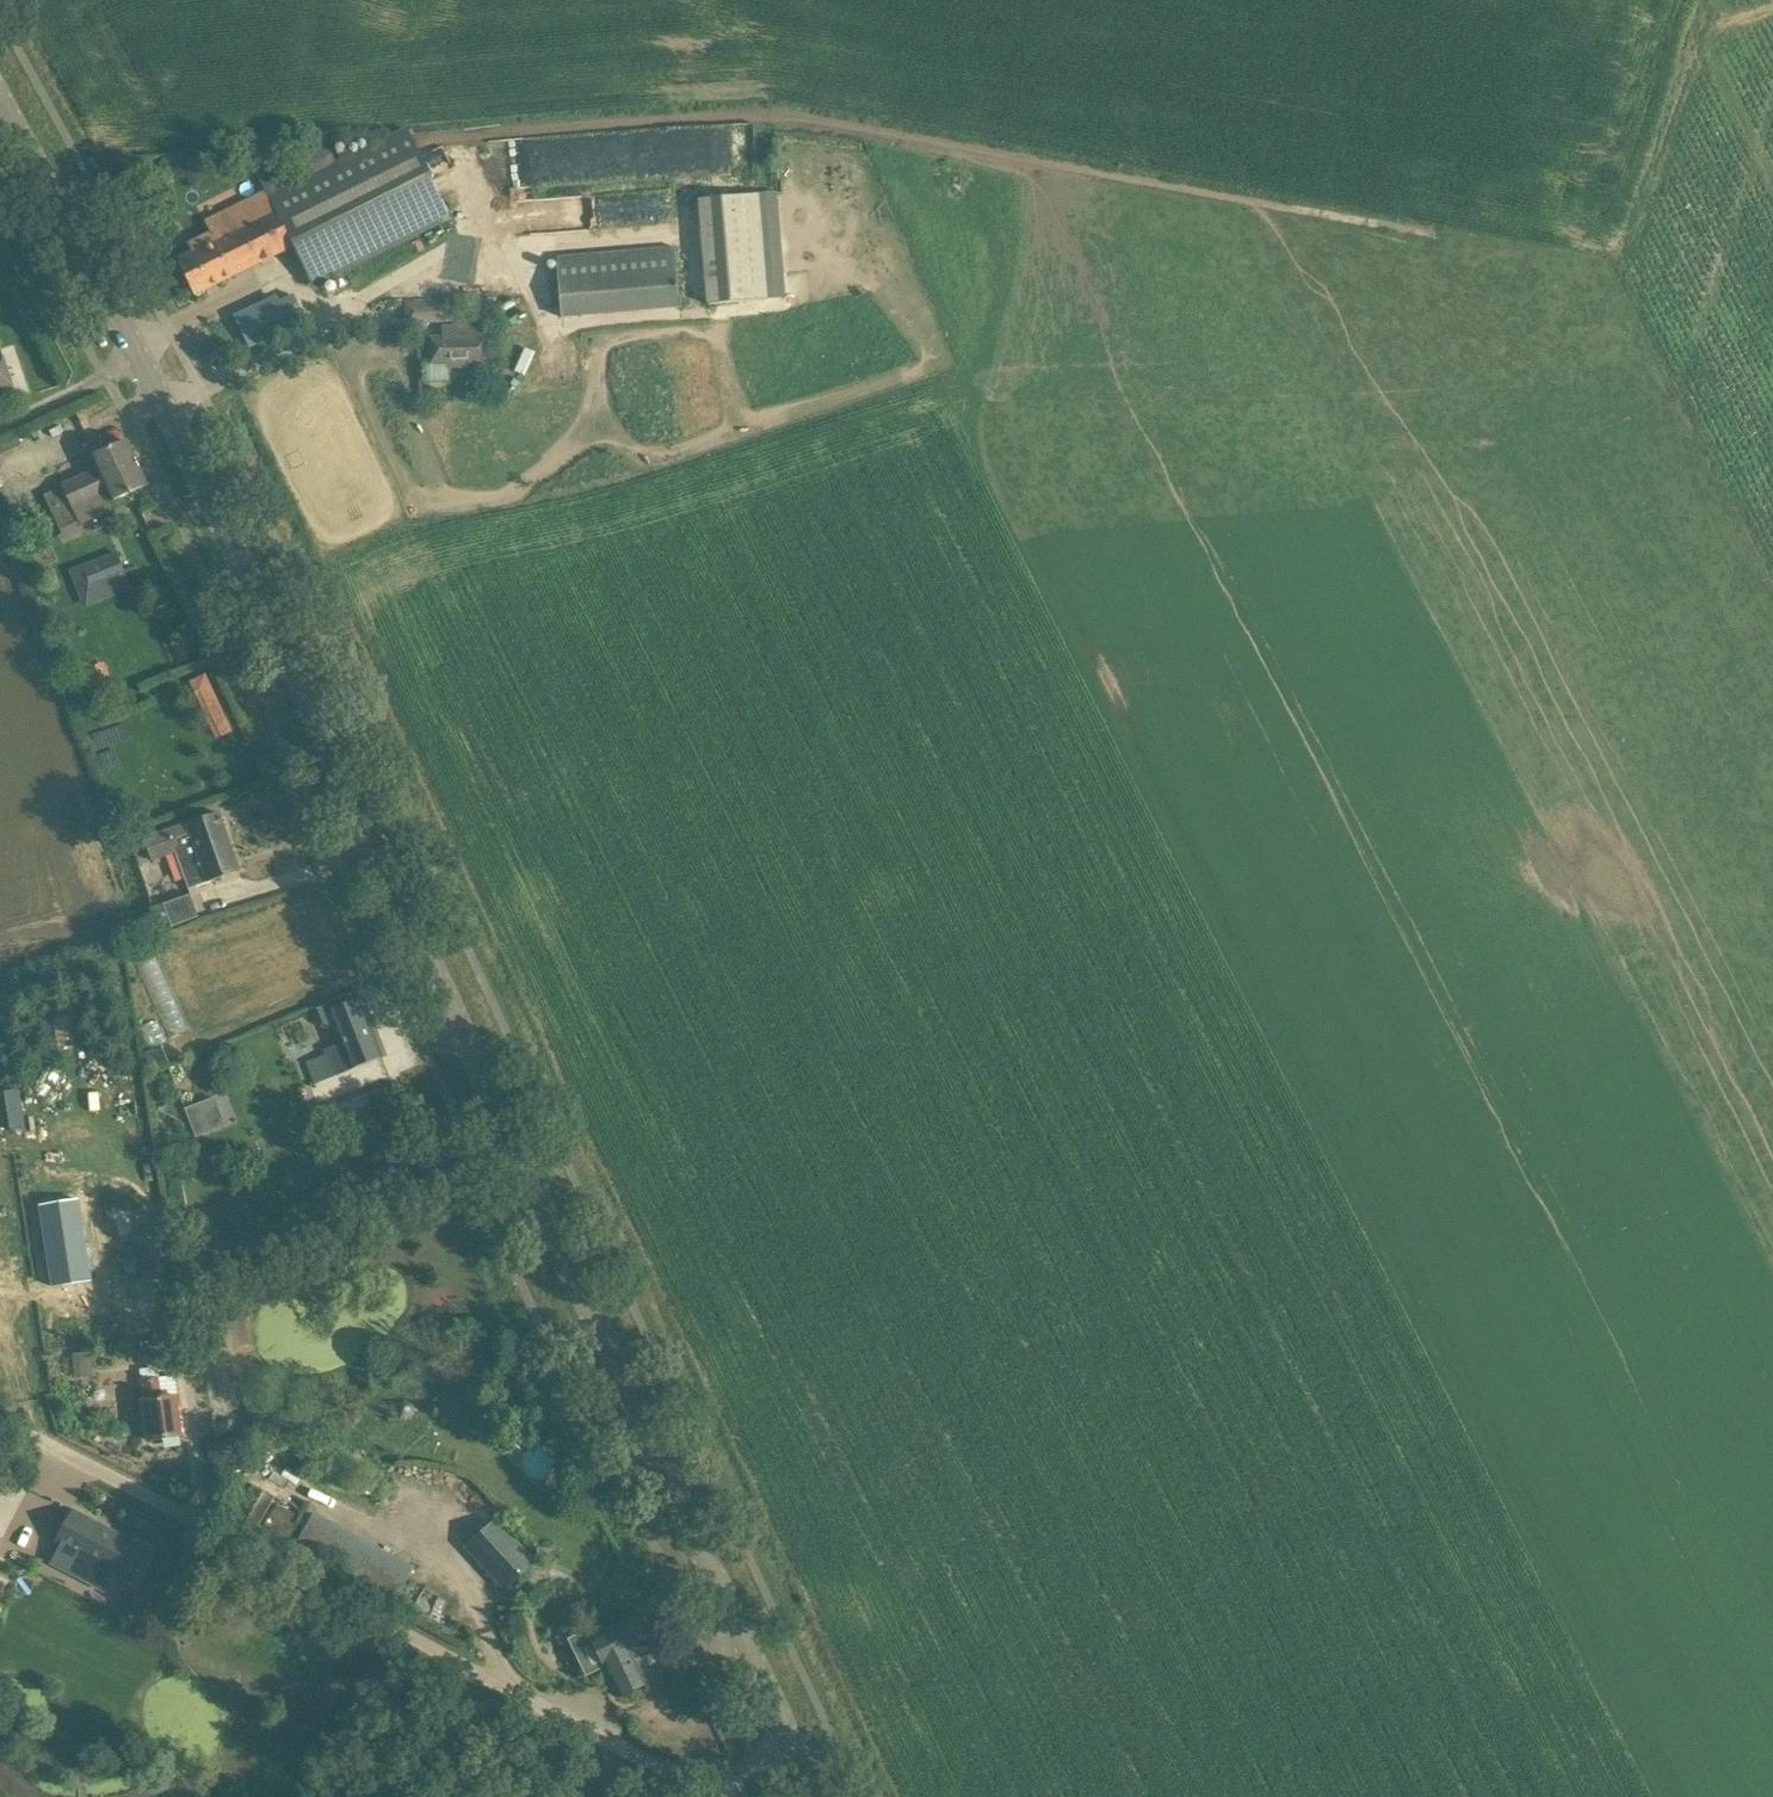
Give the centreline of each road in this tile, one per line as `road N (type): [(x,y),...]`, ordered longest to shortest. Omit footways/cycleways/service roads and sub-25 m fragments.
road 1 (secondary): [(794,1745),(210,493),(0,94)]
road 2 (unclassified): [(794,1745),(725,1775),(688,1776),(651,1764),(0,1417)]

